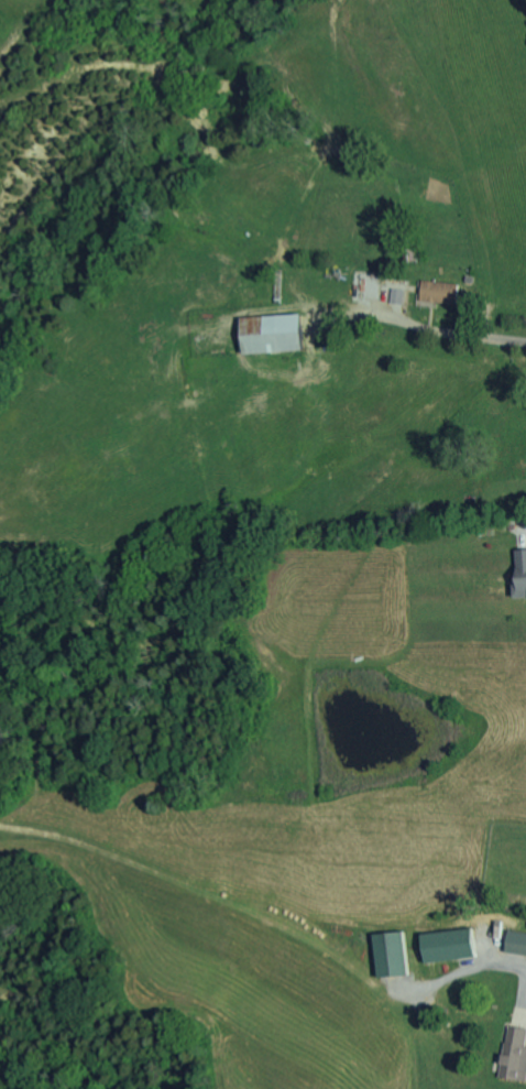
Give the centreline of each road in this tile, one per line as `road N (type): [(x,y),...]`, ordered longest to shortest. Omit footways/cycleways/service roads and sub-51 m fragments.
road 1 (residential): [(525,343),(381,315)]

